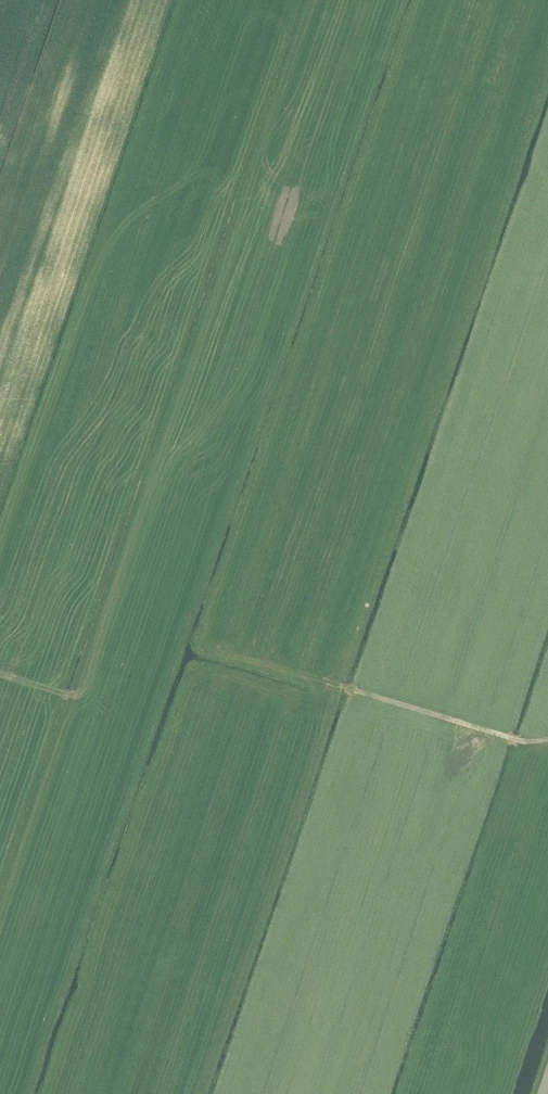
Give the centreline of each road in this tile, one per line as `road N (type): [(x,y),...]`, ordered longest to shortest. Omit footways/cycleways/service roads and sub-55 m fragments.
road 1 (track): [(199,1093),(367,612)]
road 2 (track): [(0,847),(124,487)]
road 3 (track): [(547,739),(521,742),(339,686)]

